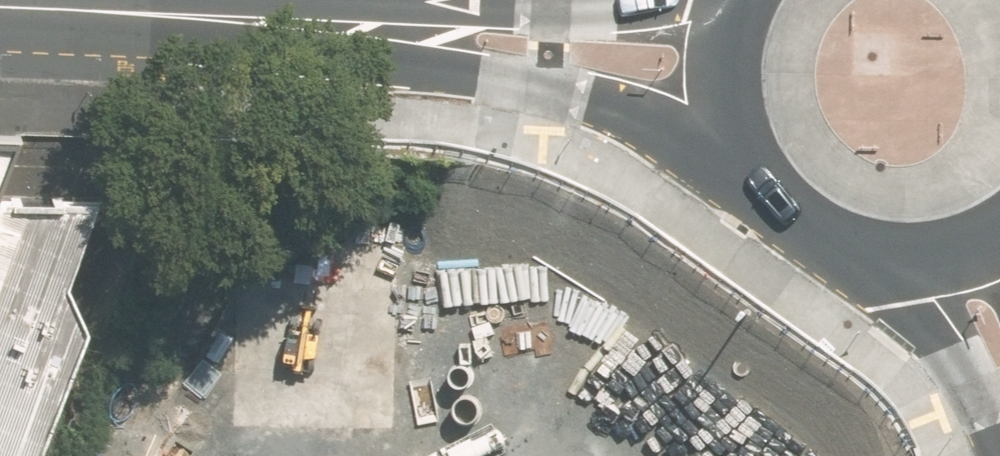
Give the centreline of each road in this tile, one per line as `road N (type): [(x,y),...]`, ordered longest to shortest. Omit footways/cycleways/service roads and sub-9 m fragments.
road 1 (secondary): [(741,180),(675,131),(548,88),(327,42),(97,11)]
road 2 (secondary): [(97,11),(552,12),(669,0)]
road 3 (secondary): [(999,424),(953,354),(861,265)]
road 4 (secondary): [(741,180),(716,117),(712,84),(731,0)]
road 5 (secondary): [(861,265),(806,244),(741,180)]
road 6 (secondary): [(999,244),(927,269),(861,265)]

